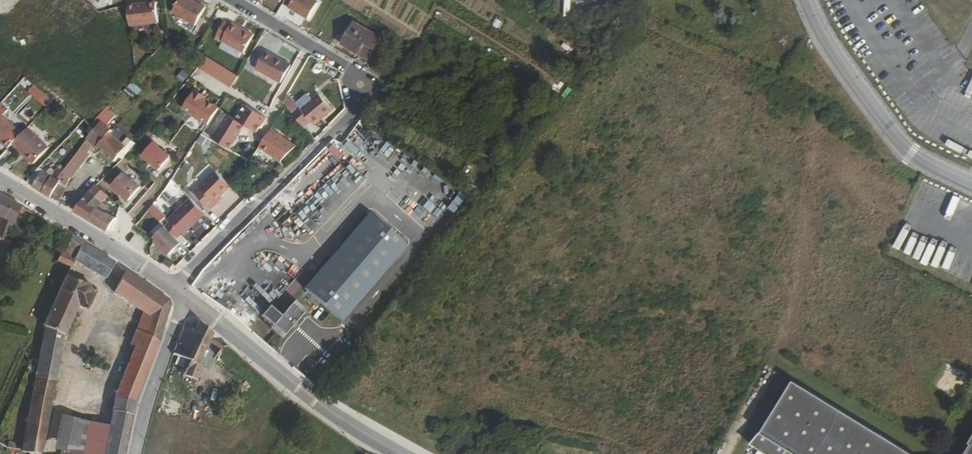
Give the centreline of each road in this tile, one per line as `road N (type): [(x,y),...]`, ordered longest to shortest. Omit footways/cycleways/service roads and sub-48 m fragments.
road 1 (residential): [(173,287),(362,101),(355,72),(232,0)]
road 2 (tertiary): [(400,453),(299,392),(187,299)]
road 3 (unclassified): [(807,0),(898,142),(971,186)]
road 4 (tertiary): [(173,287),(0,180)]
road 5 (unclassified): [(136,453),(187,299)]

